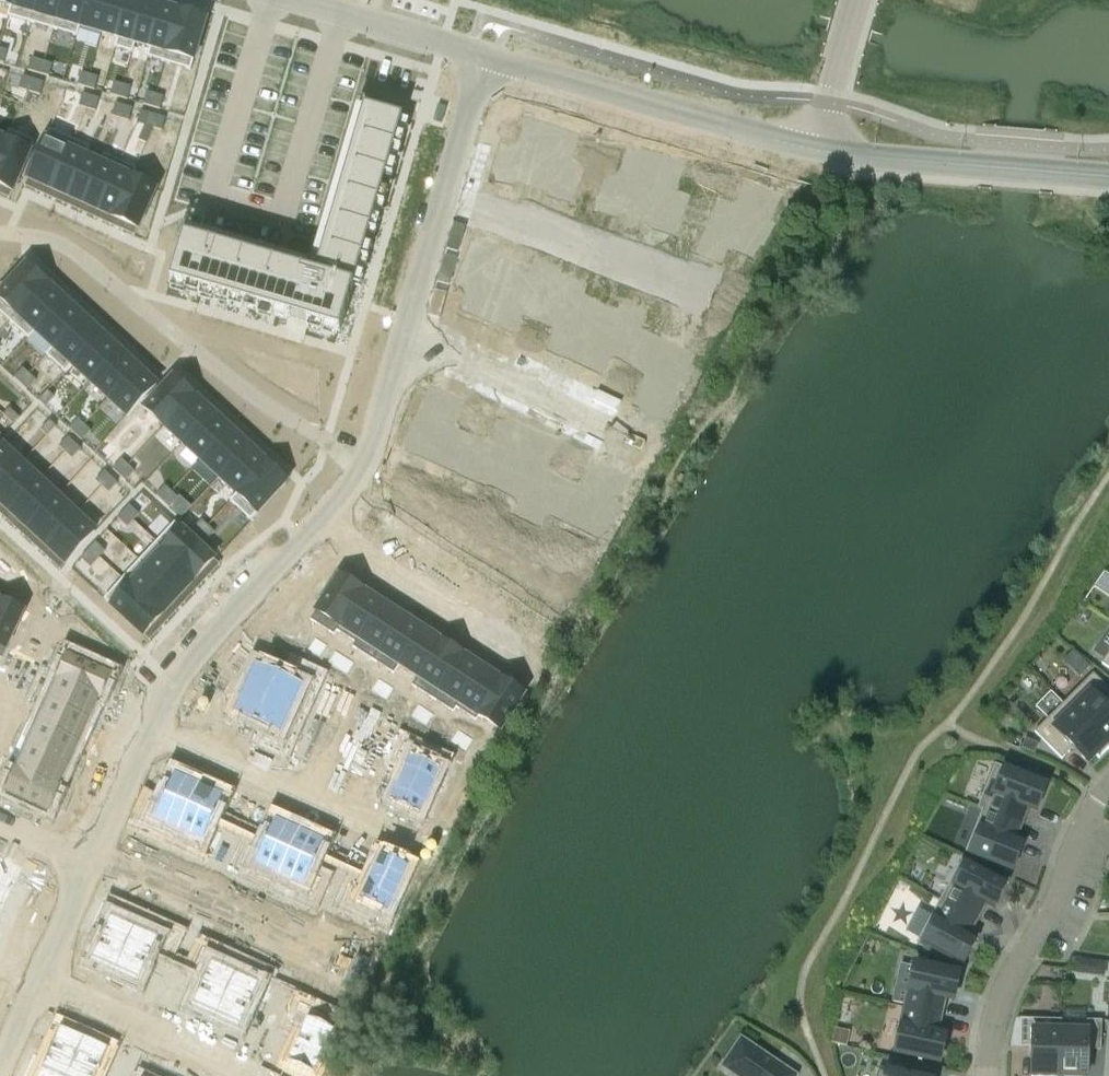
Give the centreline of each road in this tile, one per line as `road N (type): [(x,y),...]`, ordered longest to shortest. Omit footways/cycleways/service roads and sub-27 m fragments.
road 1 (residential): [(148,721),(171,679),(370,452),(407,334)]
road 2 (residential): [(484,54),(820,150)]
road 3 (residential): [(989,1075),(1004,993),(1108,786)]
road 4 (residential): [(148,721),(417,843)]
road 5 (residential): [(407,334),(484,54)]
road 6 (residential): [(820,150),(1108,176)]
road 7 (residential): [(613,421),(407,334)]
road 8 (residential): [(34,982),(236,1075)]
road 9 (residential): [(302,0),(484,54)]
road 10 (residential): [(858,0),(820,150)]
road 11 (residential): [(89,858),(148,721)]
road 12 (residential): [(34,982),(89,858)]

